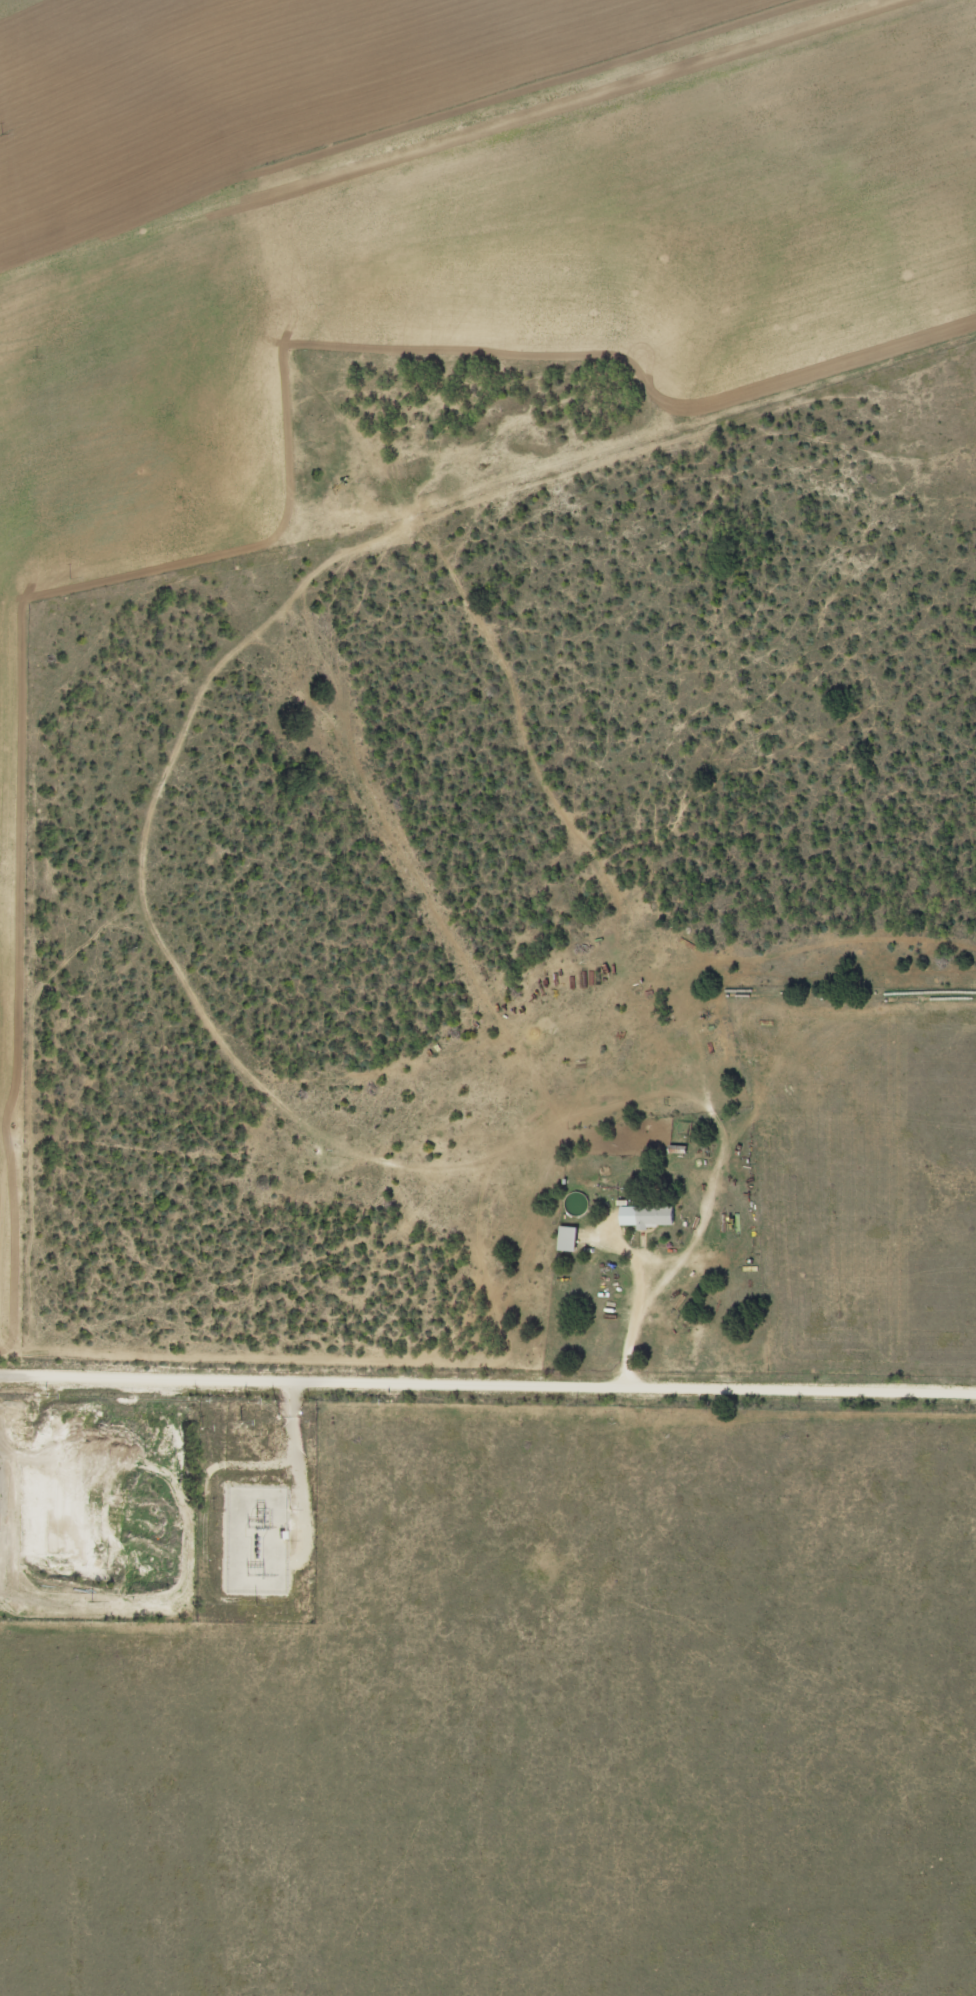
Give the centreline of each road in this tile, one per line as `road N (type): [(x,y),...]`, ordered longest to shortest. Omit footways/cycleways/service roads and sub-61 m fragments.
road 1 (residential): [(975,1396),(0,1398)]

